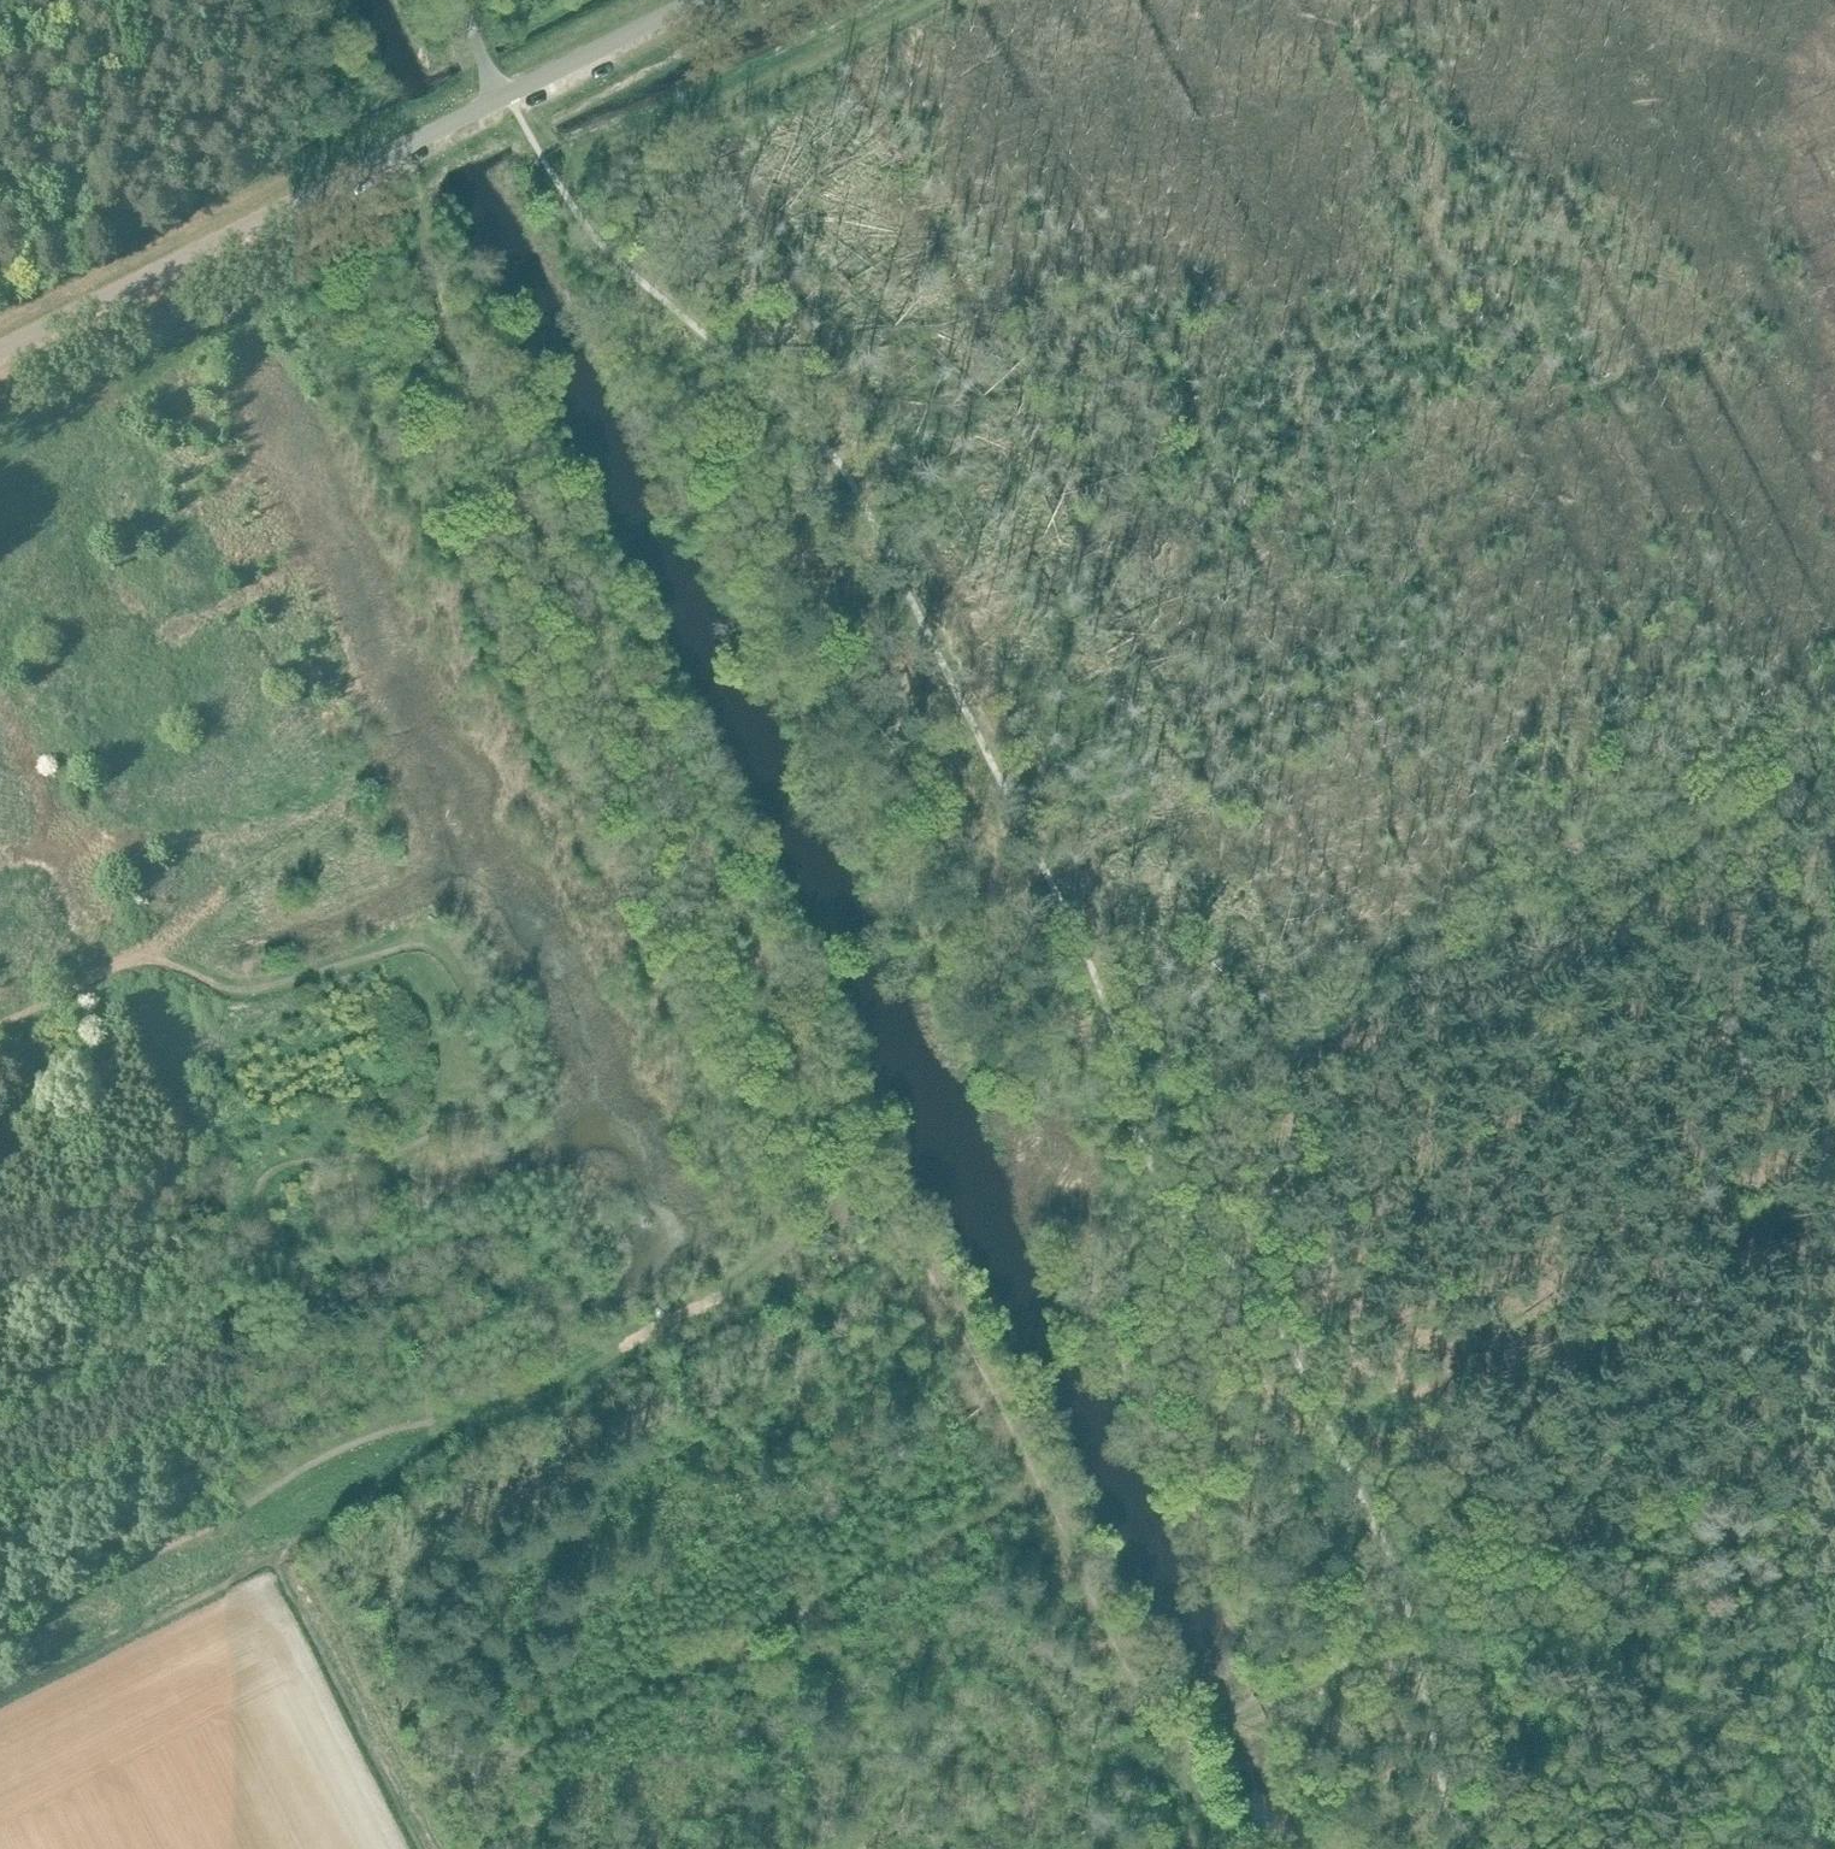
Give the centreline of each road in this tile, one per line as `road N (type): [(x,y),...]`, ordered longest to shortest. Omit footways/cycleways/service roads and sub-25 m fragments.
road 1 (unclassified): [(0,351),(700,0)]
road 2 (track): [(262,1592),(0,1722)]

